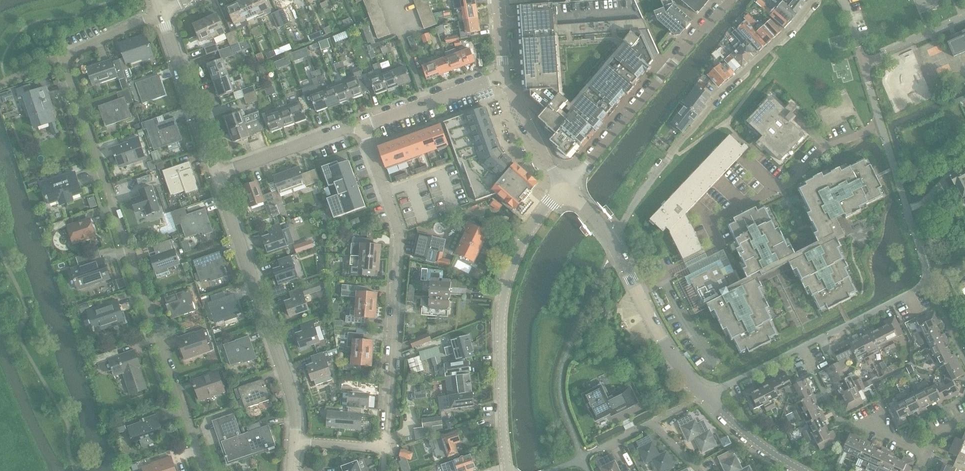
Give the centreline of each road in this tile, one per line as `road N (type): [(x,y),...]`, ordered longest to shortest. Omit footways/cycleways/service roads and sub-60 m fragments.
road 1 (residential): [(207,470),(63,57),(161,14)]
road 2 (residential): [(386,448),(400,225),(362,125)]
road 3 (residential): [(815,0),(723,90),(640,194),(613,243)]
road 4 (residential): [(509,470),(505,295),(540,215),(566,189)]
road 5 (secondary): [(295,445),(293,397),(216,175)]
road 6 (residential): [(730,0),(566,189)]
road 7 (residential): [(706,396),(662,340),(613,243)]
road 8 (secondary): [(216,175),(161,14)]
road 9 (residential): [(928,286),(881,126)]
road 10 (residential): [(216,175),(362,125)]
road 11 (residential): [(362,125),(503,77)]
road 12 (residential): [(803,348),(928,286)]
road 13 (residential): [(881,126),(843,0)]
road 14 (residential): [(503,77),(566,189)]
road 15 (residential): [(804,470),(706,396)]

